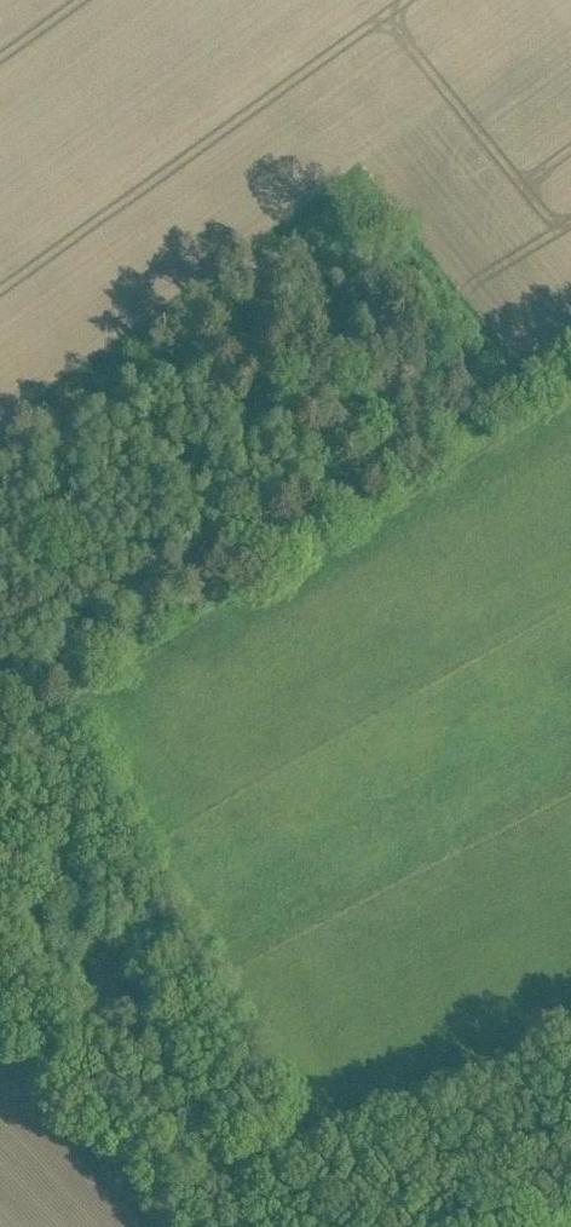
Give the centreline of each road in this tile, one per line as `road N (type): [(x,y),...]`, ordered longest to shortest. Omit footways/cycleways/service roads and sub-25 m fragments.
road 1 (track): [(243,1226),(77,899),(49,877),(0,860)]

